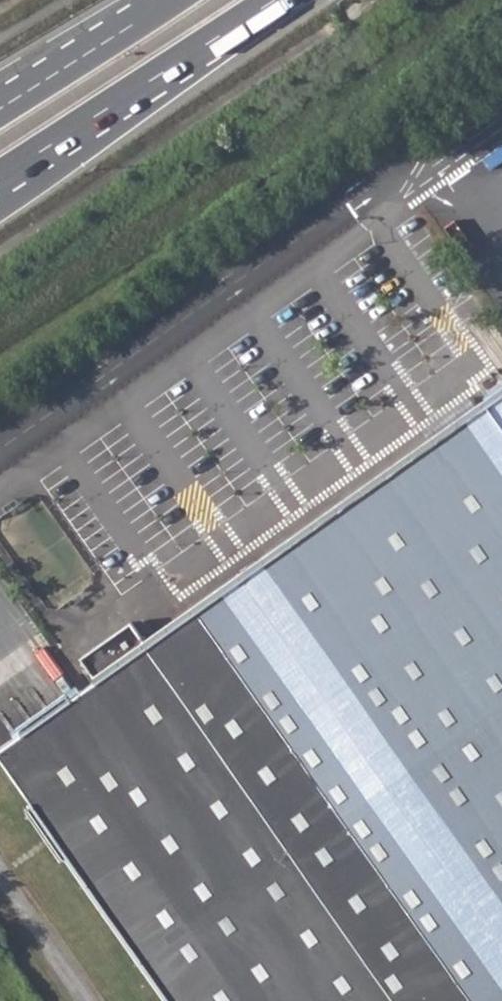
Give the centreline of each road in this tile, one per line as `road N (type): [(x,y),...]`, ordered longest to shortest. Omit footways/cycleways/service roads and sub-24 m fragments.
road 1 (primary): [(0,179),(273,0)]
road 2 (primary): [(169,0),(0,106)]

